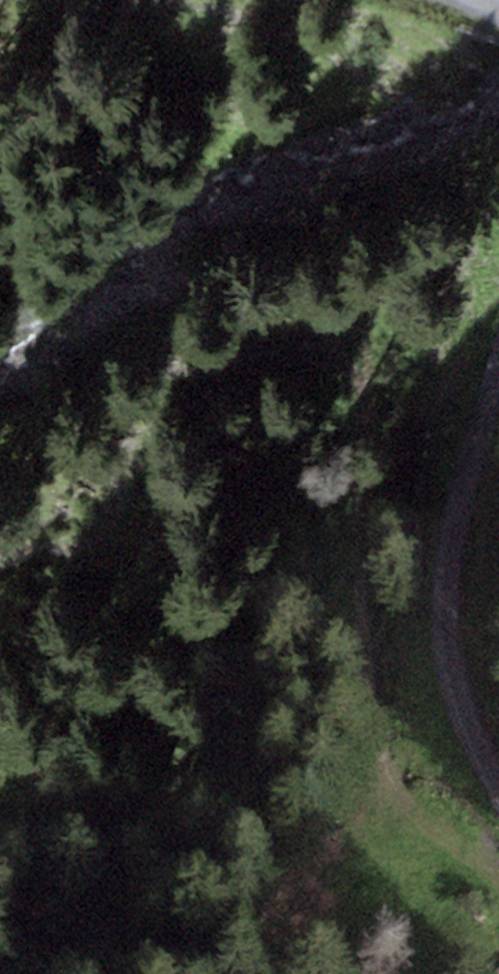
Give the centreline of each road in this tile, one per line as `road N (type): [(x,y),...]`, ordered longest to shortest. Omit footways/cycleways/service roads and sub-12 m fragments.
road 1 (track): [(498,841),(412,795),(375,524),(370,254),(0,571)]
road 2 (track): [(498,768),(473,716),(455,646),(457,559),(498,382)]

